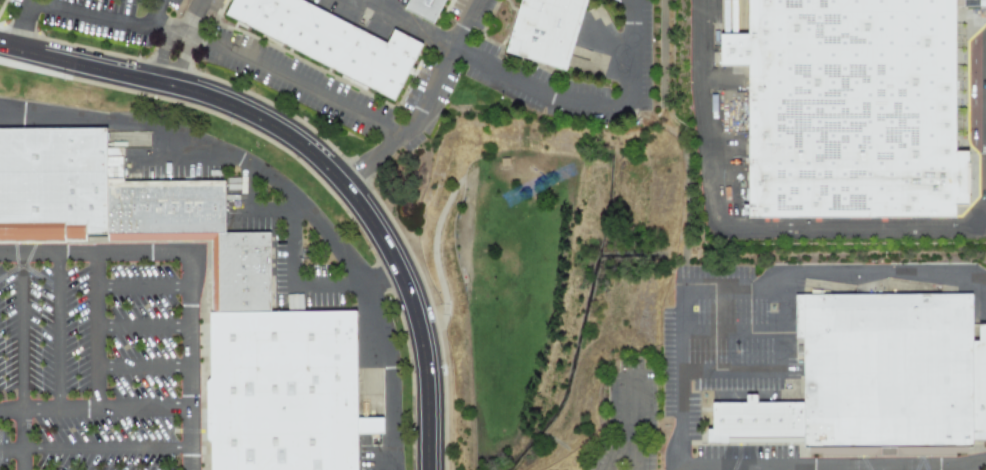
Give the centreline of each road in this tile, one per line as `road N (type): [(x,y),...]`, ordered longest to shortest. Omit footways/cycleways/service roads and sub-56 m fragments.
road 1 (tertiary): [(435,469),(434,385),(416,289),(362,199),(322,157),(272,119),(217,95),(0,45)]

